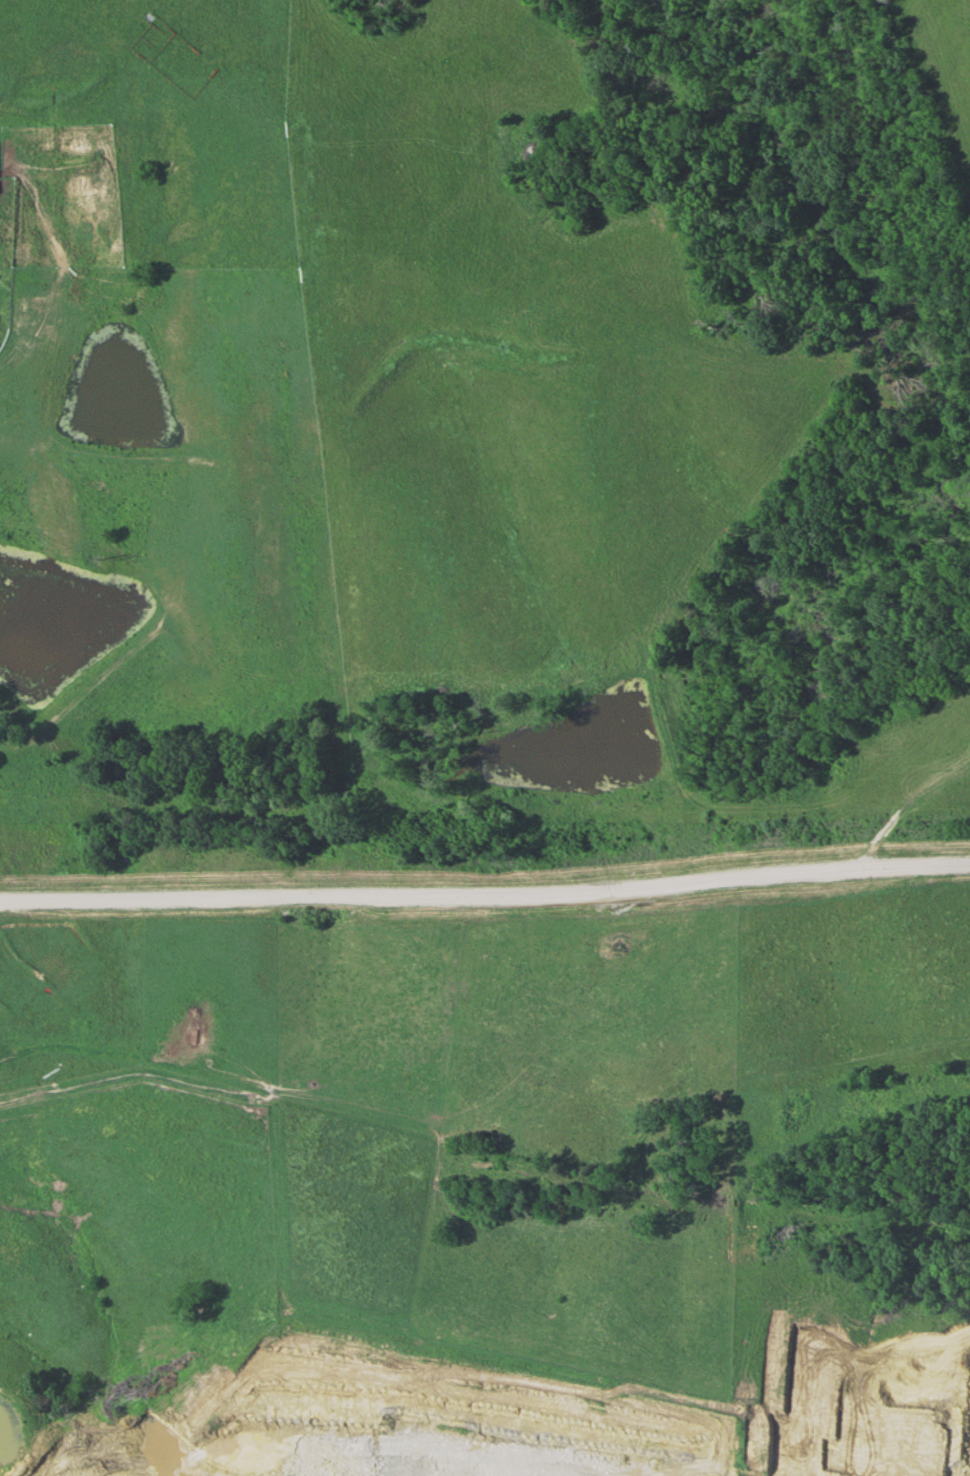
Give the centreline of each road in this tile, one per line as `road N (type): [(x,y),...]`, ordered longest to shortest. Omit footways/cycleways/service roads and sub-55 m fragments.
road 1 (residential): [(0,902),(548,895),(969,863)]

